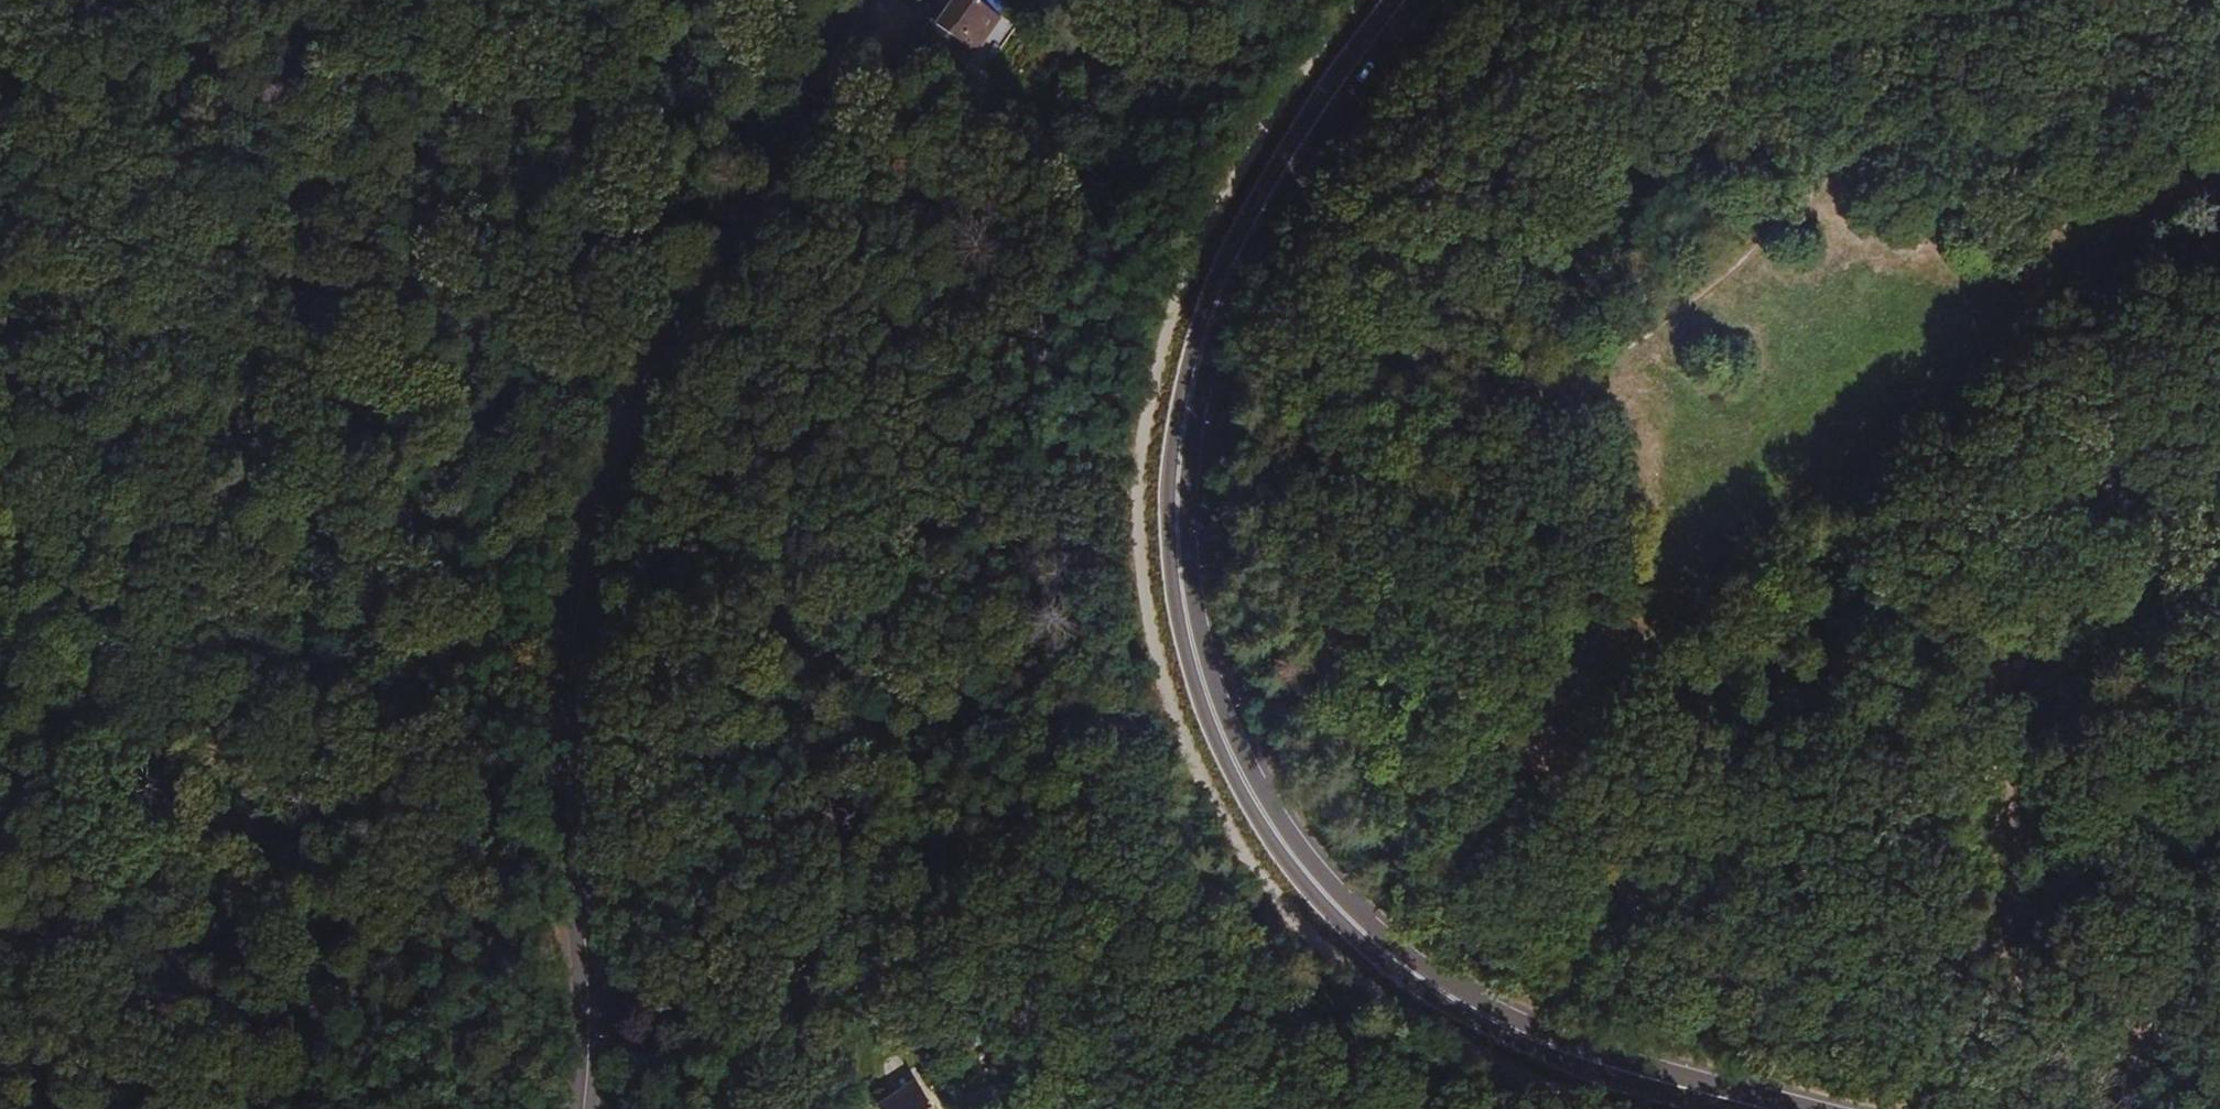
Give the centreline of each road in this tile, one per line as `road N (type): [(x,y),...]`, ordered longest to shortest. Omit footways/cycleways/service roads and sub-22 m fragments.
road 1 (residential): [(863,0),(769,179),(643,386),(604,478),(577,572),(562,671),(560,808),(581,1022),(576,1108)]
road 2 (tertiary): [(1400,0),(1230,251),(1178,407),(1171,579),(1195,681),(1226,762),(1300,878)]
road 3 (tertiary): [(1767,1108),(1532,1044),(1420,984),(1365,944),(1300,878)]
road 4 (track): [(0,339),(56,312),(108,272),(142,230),(155,186),(138,137),(165,95),(170,0)]
road 5 (track): [(0,718),(20,701),(27,664),(0,580)]

